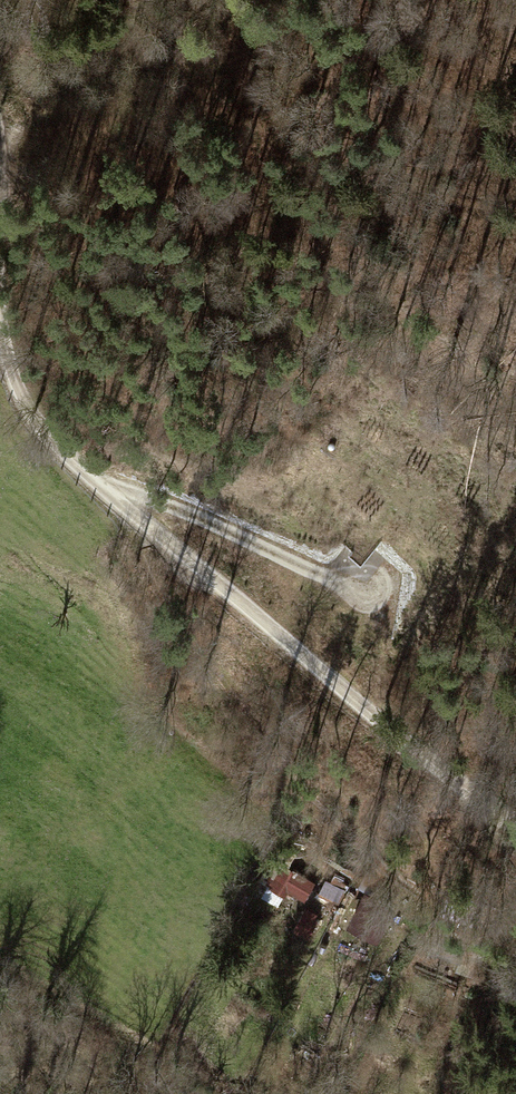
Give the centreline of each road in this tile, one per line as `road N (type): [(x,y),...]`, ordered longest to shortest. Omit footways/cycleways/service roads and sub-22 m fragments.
road 1 (track): [(515,822),(400,741),(132,516),(28,413),(0,319)]
road 2 (motorway): [(515,449),(459,472),(182,622),(0,741)]
road 3 (motorway): [(73,1093),(515,853)]

